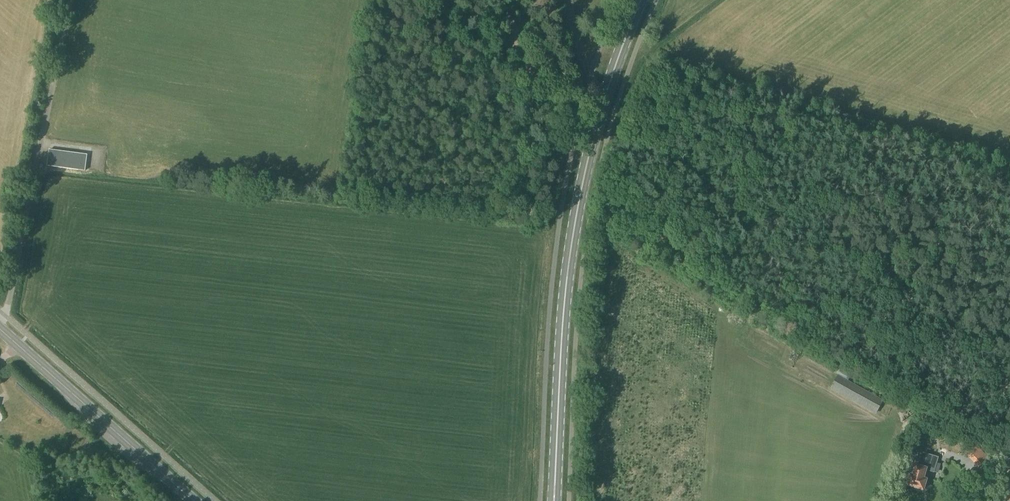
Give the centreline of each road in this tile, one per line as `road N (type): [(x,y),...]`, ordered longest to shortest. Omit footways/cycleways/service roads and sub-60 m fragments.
road 1 (secondary): [(552,500),(566,278),(594,142)]
road 2 (secondary): [(193,500),(0,329)]
road 3 (unclassified): [(500,0),(562,120),(594,142)]
road 4 (secondary): [(594,142),(641,0)]

